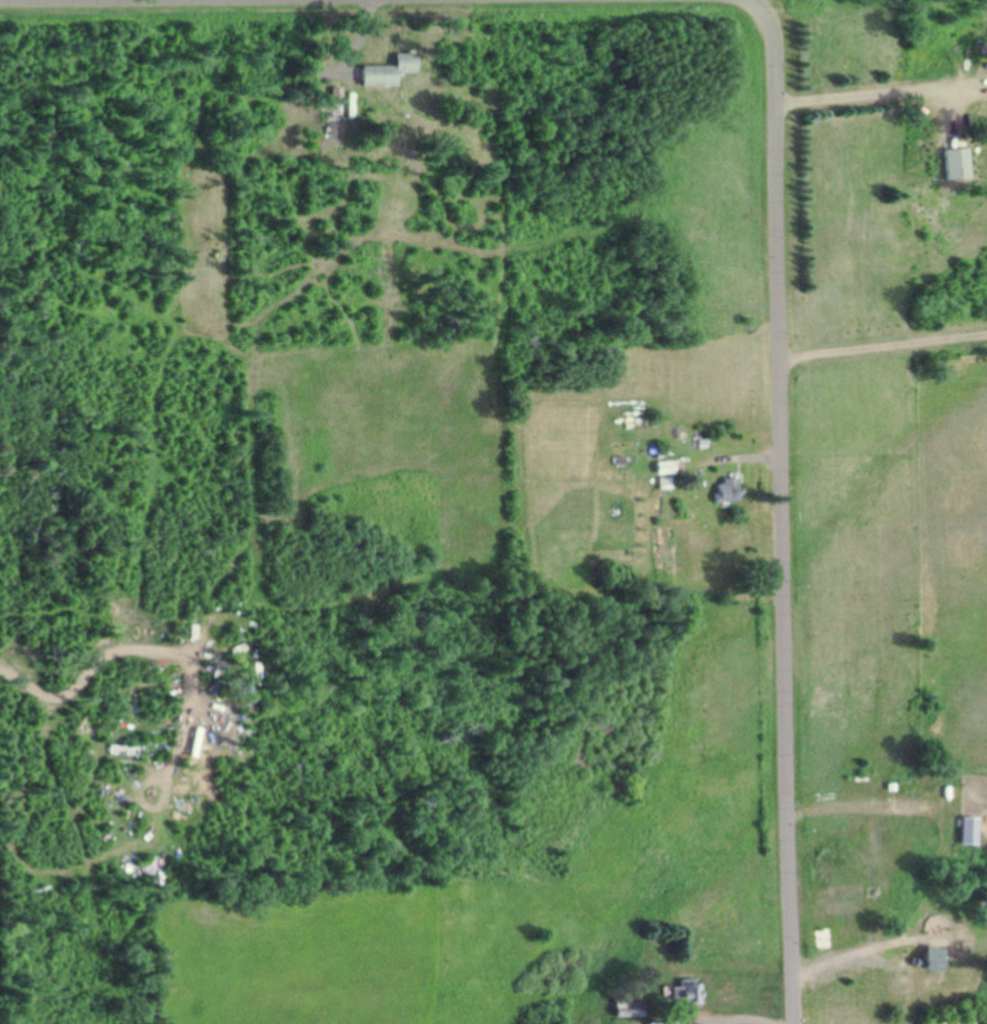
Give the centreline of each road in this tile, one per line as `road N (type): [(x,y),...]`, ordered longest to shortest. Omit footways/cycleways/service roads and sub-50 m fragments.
road 1 (residential): [(792,1023),(773,71),(764,13)]
road 2 (residential): [(239,0),(0,3)]

